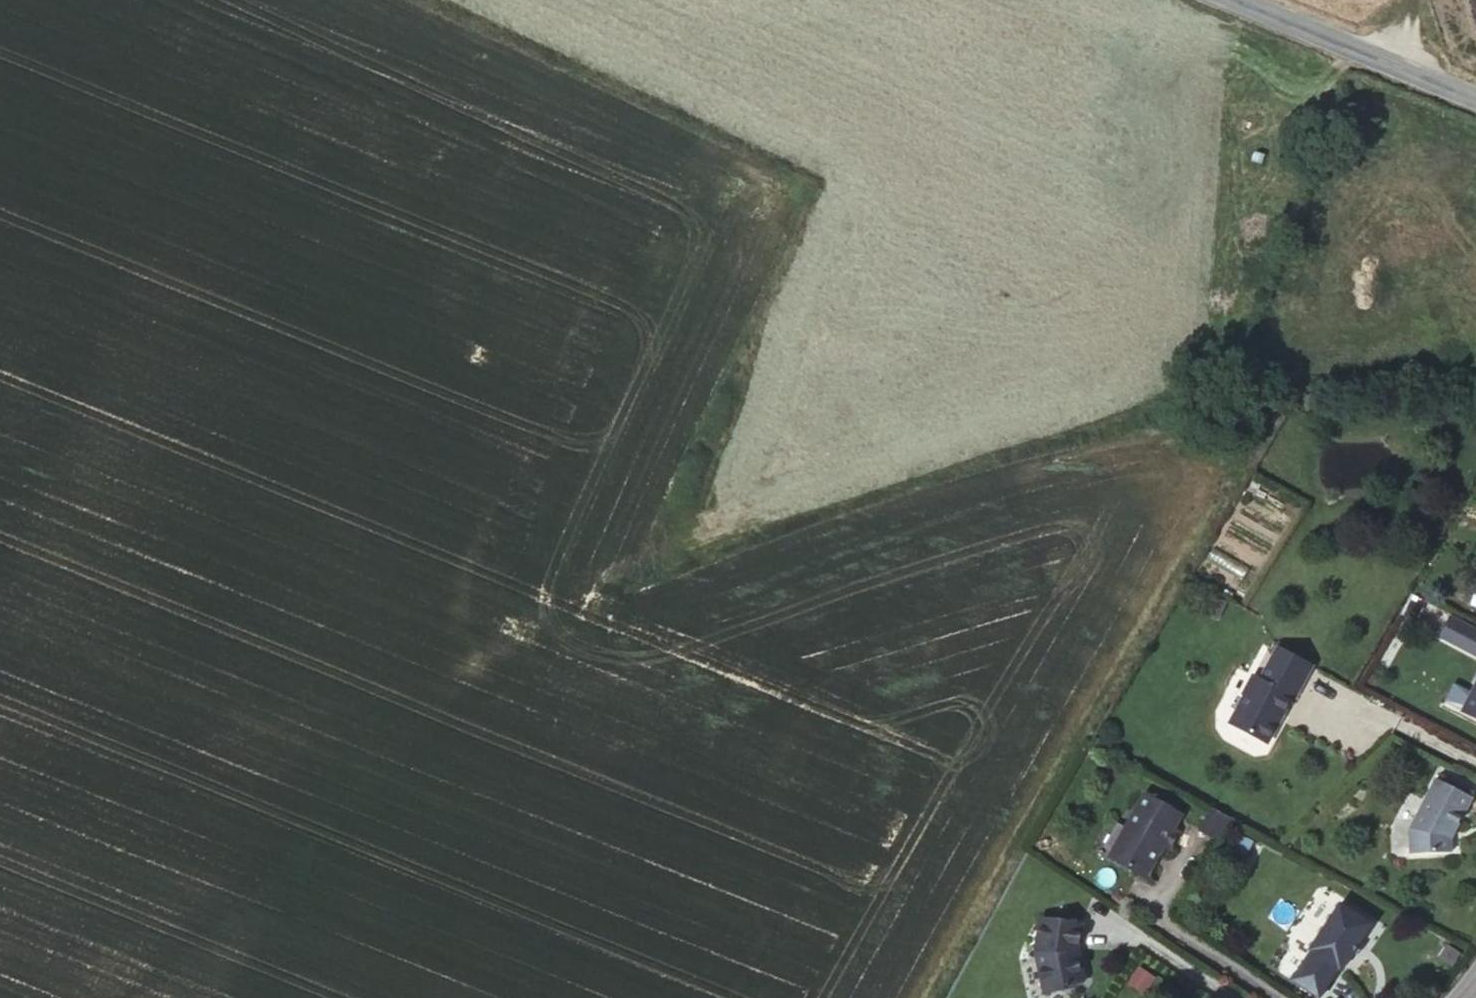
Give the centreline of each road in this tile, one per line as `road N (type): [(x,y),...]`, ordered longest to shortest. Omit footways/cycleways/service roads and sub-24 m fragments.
road 1 (tertiary): [(1236,0),(1475,96)]

